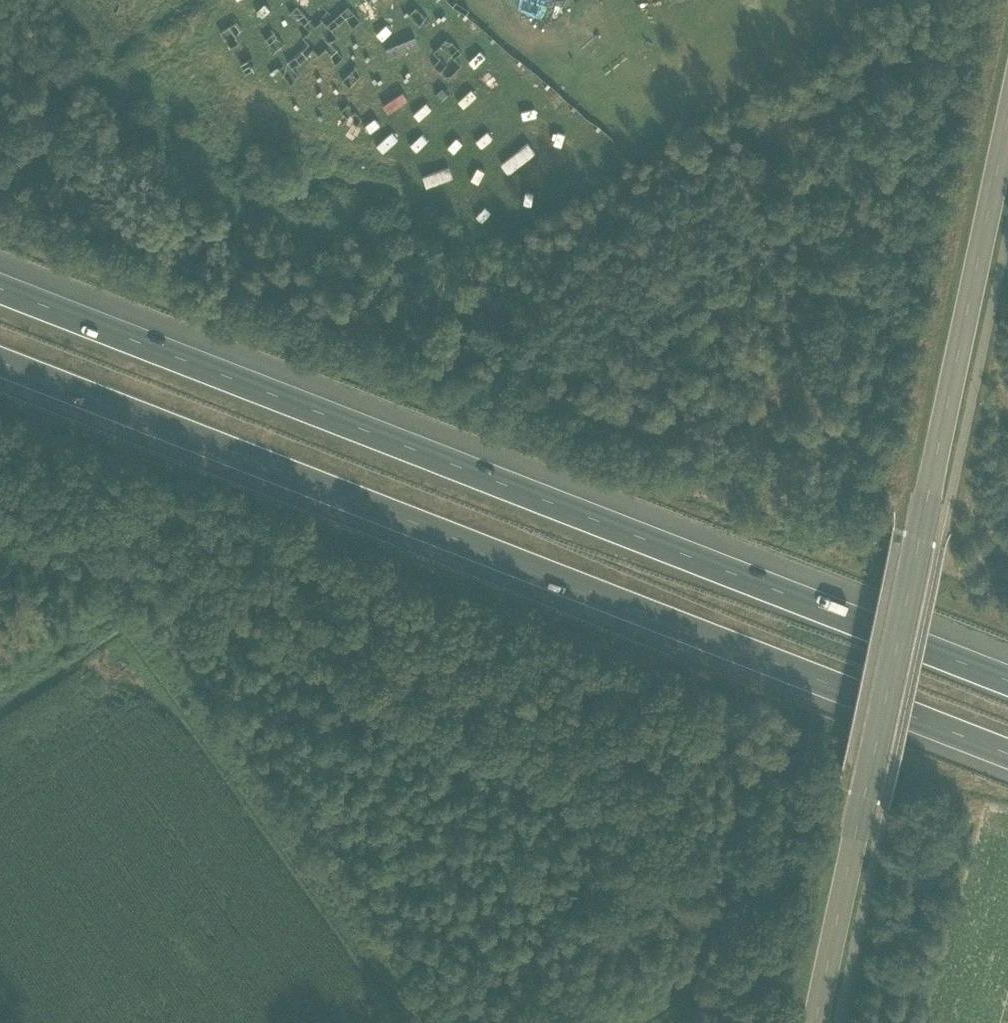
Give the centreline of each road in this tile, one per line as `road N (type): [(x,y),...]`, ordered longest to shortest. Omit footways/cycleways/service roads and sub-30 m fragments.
road 1 (motorway): [(1007,675),(0,276)]
road 2 (motorway): [(0,364),(1007,757)]
road 3 (secondary): [(820,1022),(1007,130)]

